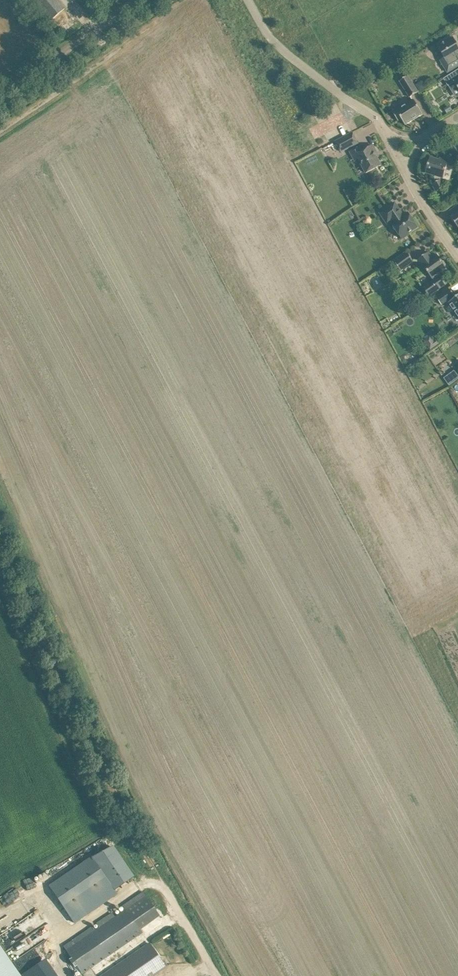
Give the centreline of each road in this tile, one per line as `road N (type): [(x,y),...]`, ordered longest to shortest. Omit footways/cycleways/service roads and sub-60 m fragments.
road 1 (track): [(158,877),(0,547)]
road 2 (residential): [(248,0),(265,32),(390,137)]
road 3 (unclassified): [(0,94),(134,0)]
road 4 (residential): [(457,252),(390,137)]

